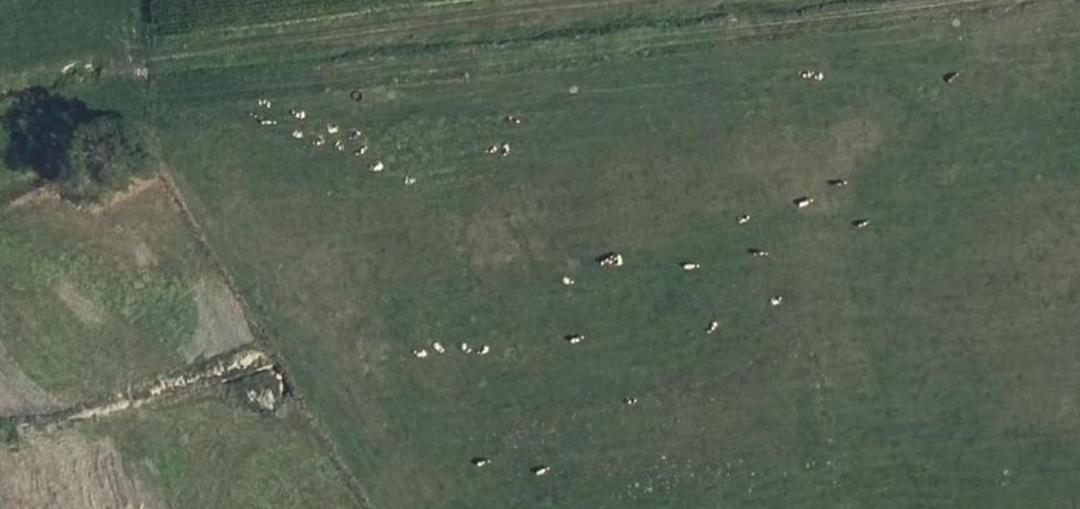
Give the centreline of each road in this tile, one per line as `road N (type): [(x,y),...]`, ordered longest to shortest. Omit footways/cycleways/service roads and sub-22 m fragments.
road 1 (track): [(950,0),(141,92)]
road 2 (track): [(142,113),(139,54),(593,0)]

